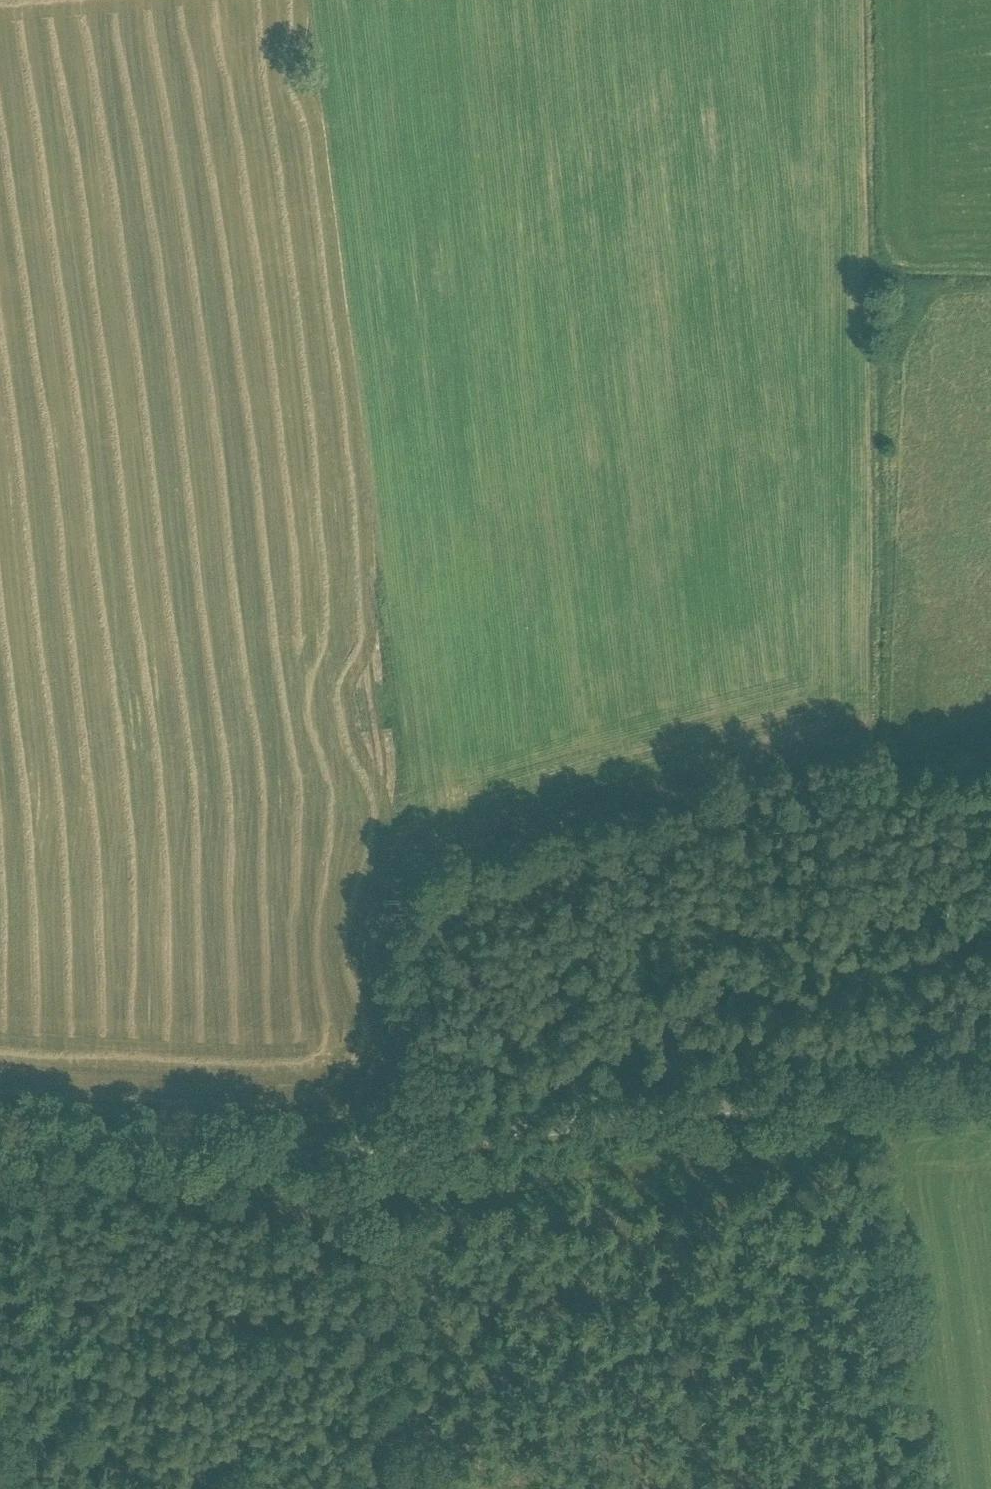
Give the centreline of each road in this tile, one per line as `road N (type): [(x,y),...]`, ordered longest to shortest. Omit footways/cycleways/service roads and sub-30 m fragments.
road 1 (tertiary): [(0,1130),(326,1146),(422,1141),(990,1073)]

